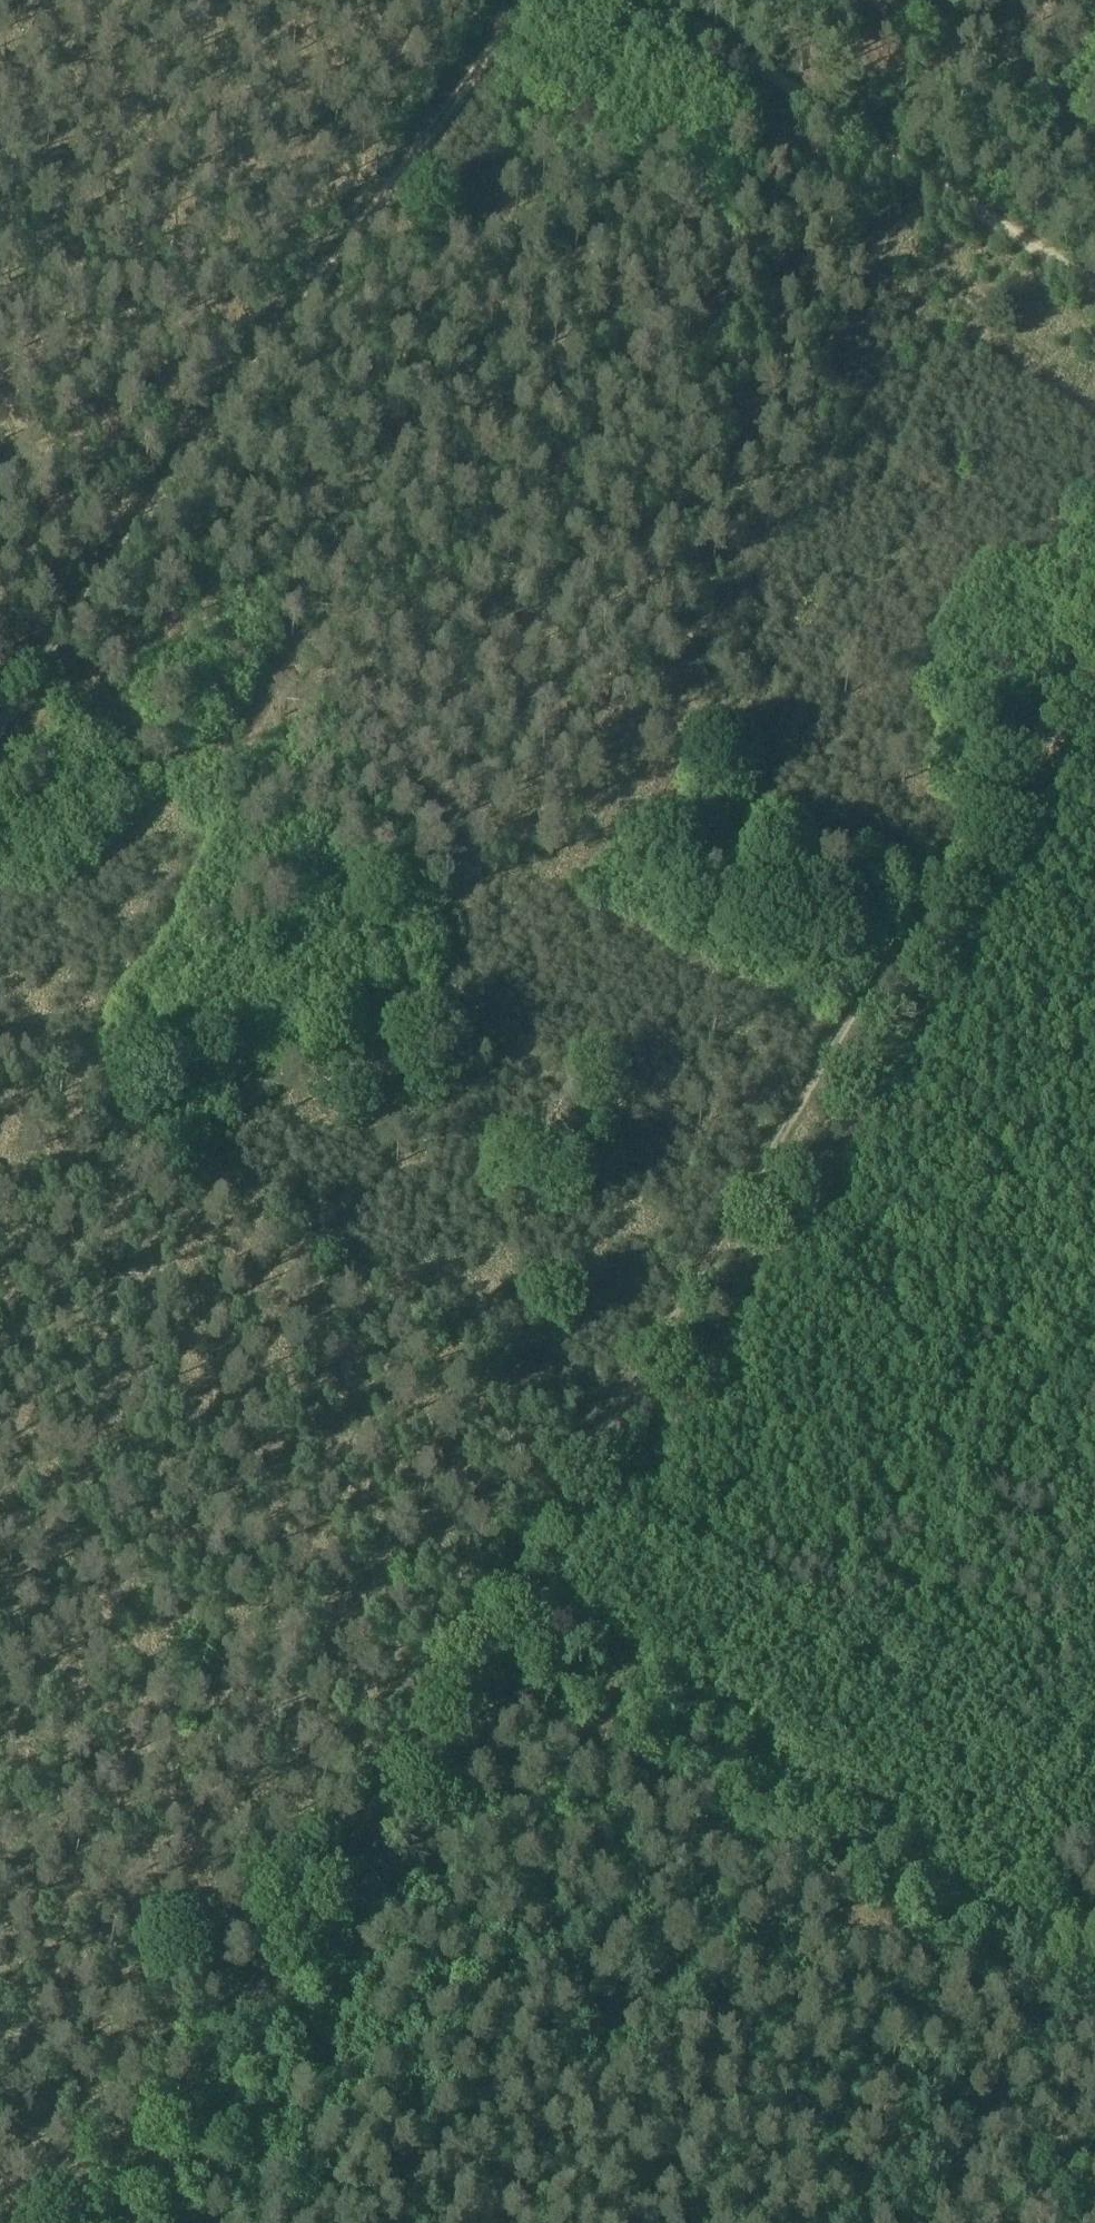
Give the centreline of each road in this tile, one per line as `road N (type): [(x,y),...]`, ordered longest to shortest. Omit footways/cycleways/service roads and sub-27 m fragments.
road 1 (track): [(1094,612),(596,1429),(137,2222)]
road 2 (track): [(532,0),(0,727)]
road 3 (track): [(1094,291),(651,0)]

